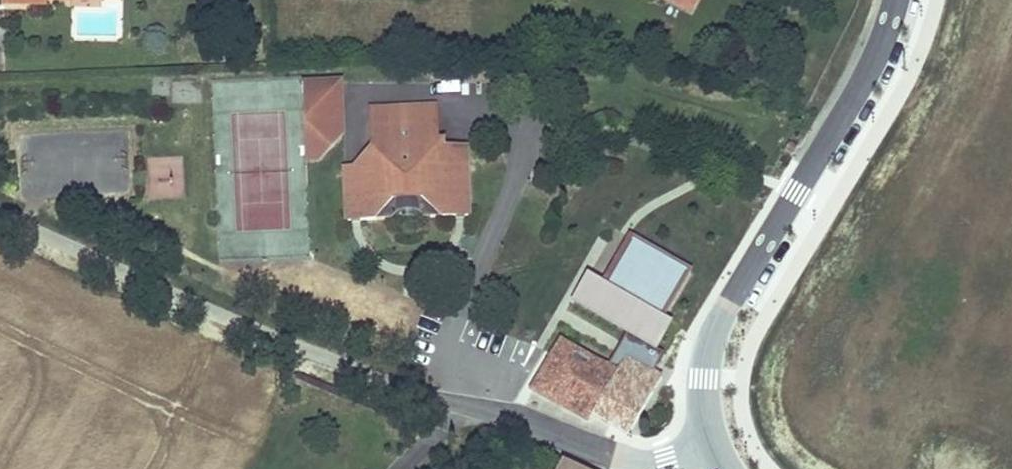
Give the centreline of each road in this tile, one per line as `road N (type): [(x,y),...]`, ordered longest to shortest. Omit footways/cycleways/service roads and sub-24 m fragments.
road 1 (tertiary): [(896,0),(862,83),(705,353),(701,412),(722,468)]

